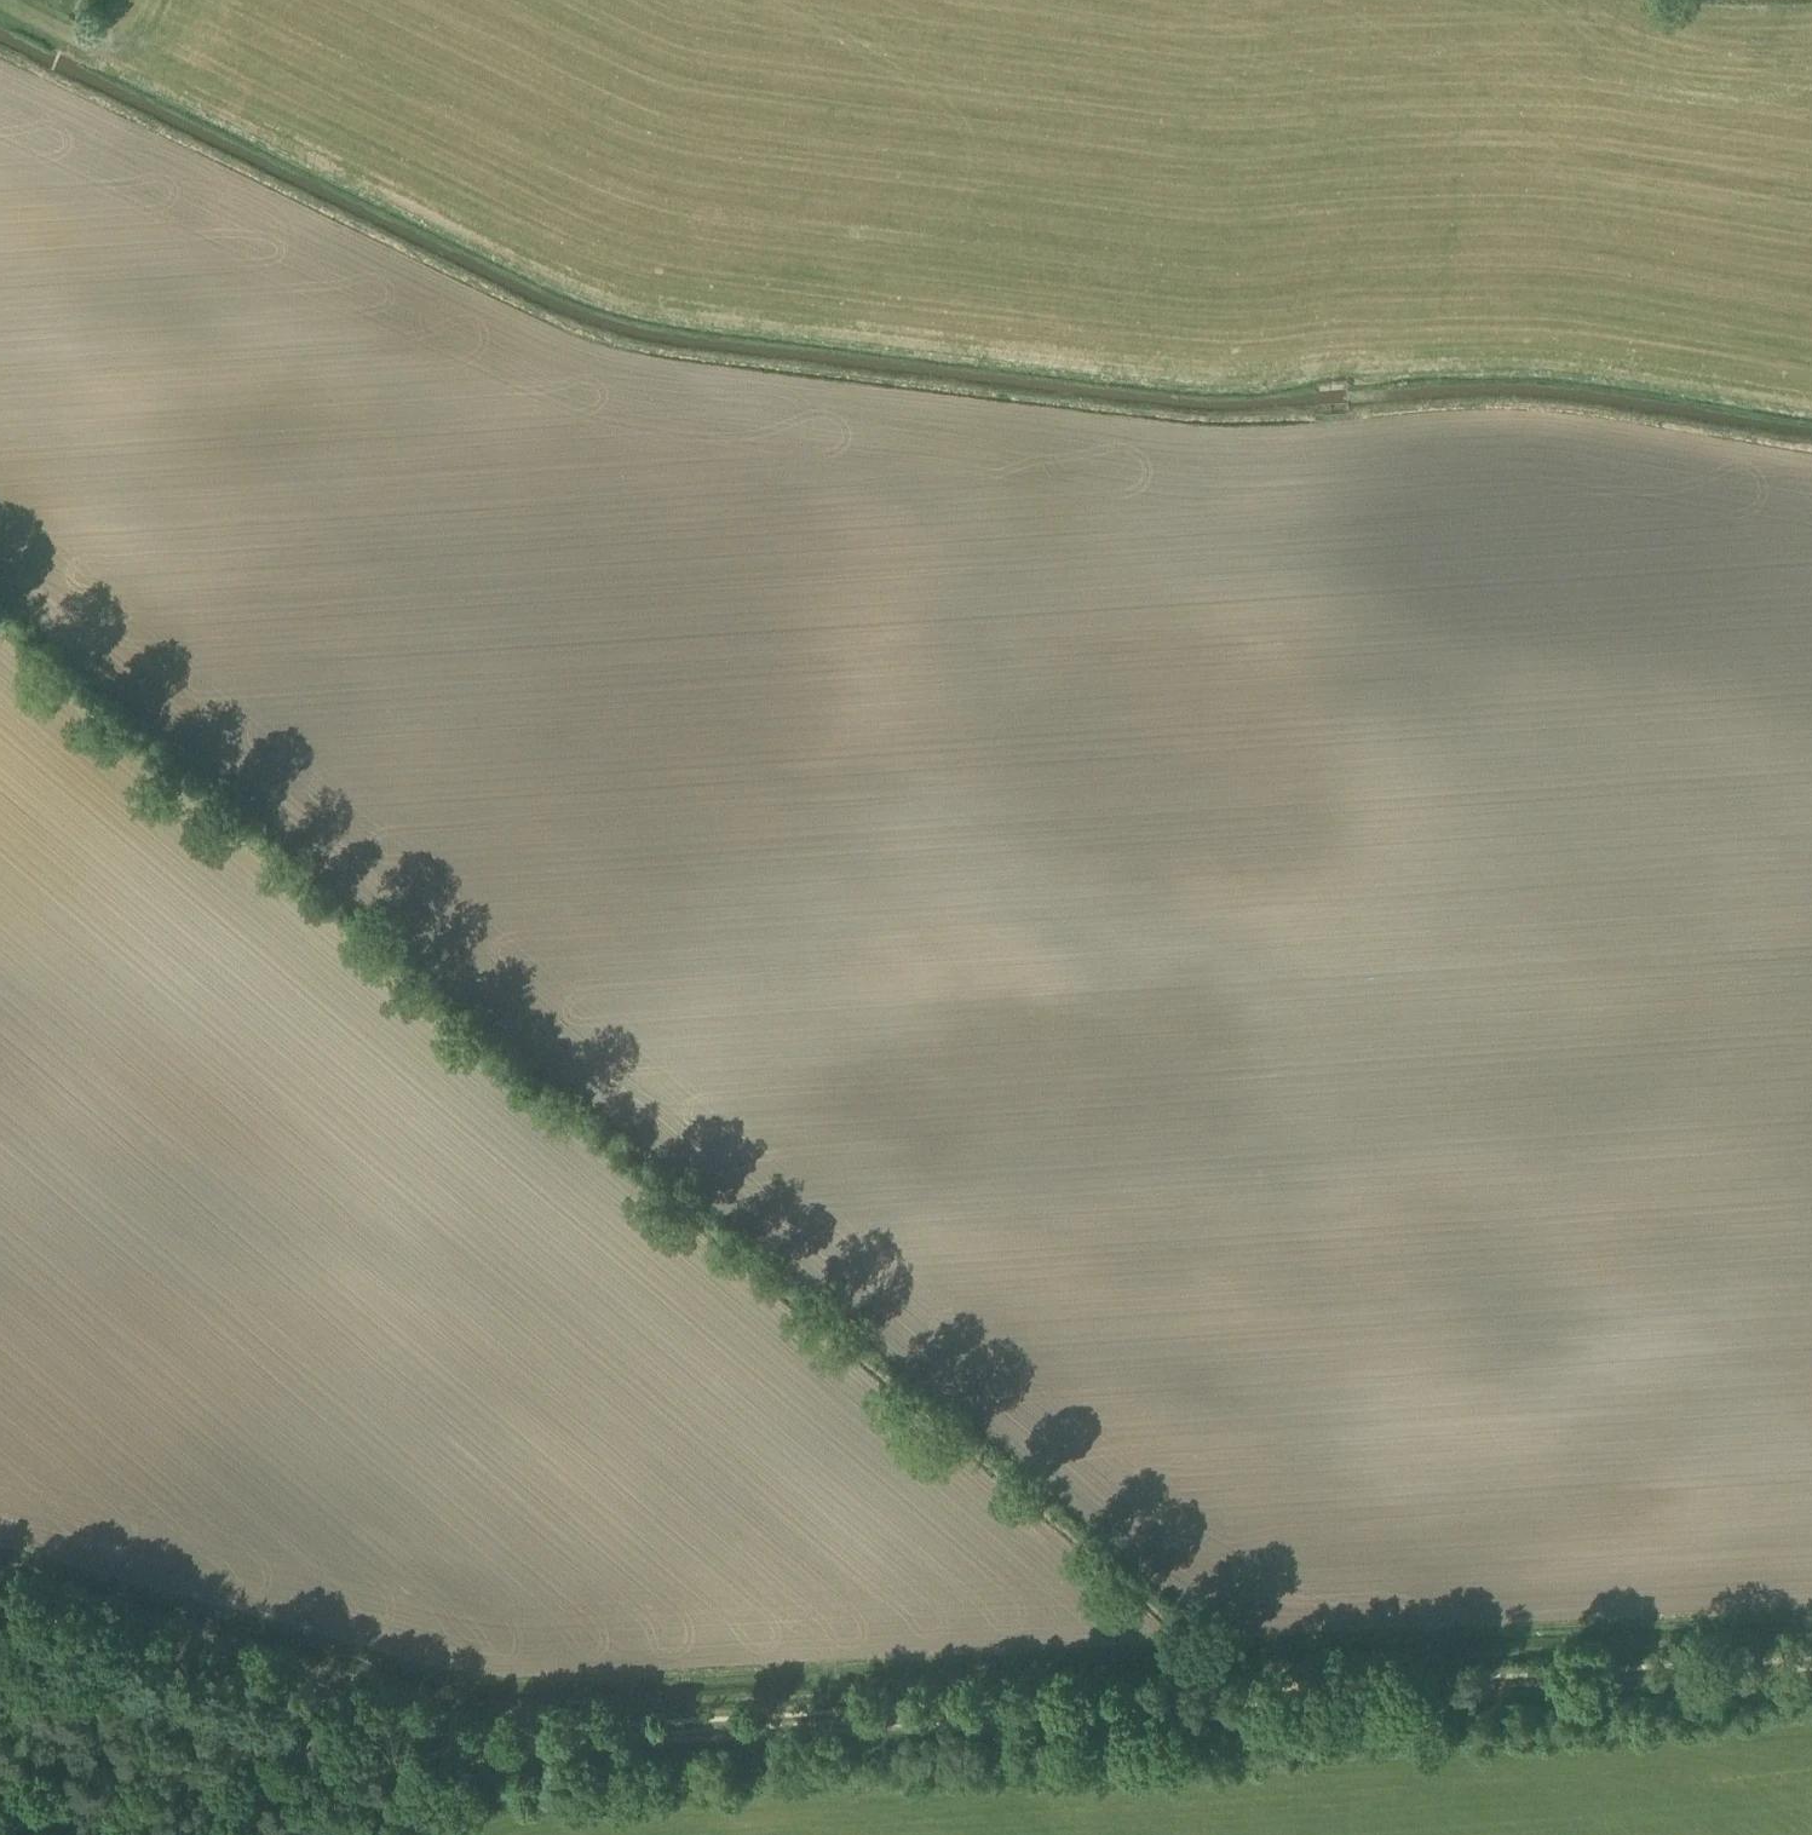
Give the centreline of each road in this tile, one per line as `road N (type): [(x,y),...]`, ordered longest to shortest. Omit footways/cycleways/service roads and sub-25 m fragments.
road 1 (track): [(319,1834),(423,1776),(502,1752),(1811,1672)]
road 2 (track): [(460,1748),(0,1615)]

